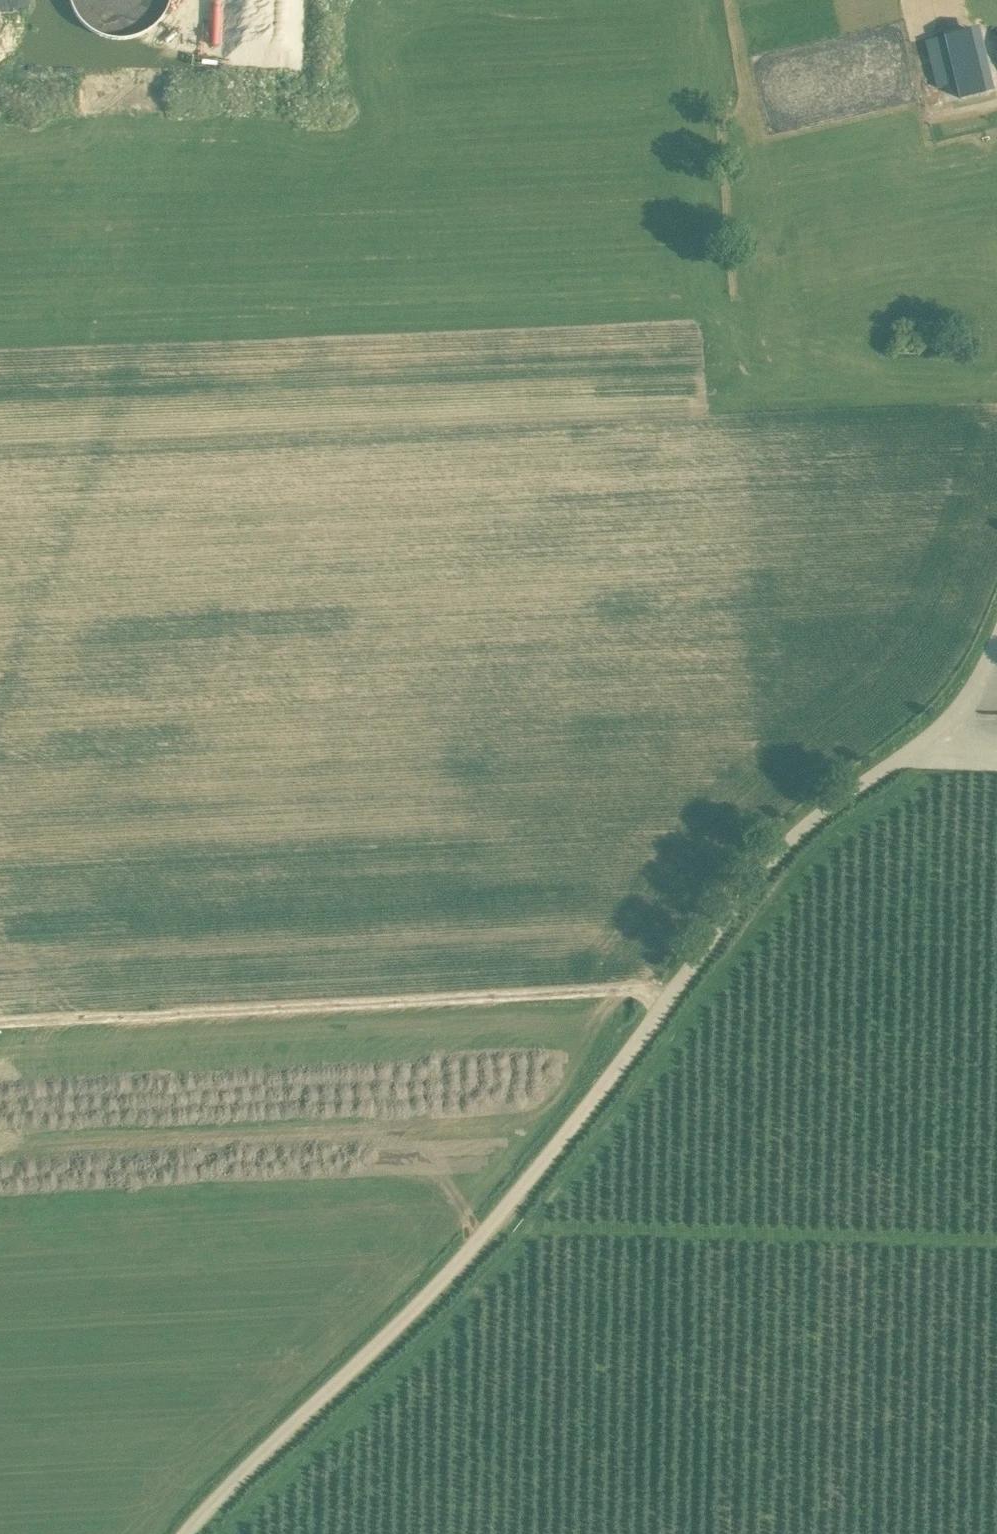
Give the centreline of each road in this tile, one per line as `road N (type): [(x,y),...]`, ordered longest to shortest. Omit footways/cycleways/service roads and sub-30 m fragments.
road 1 (unclassified): [(186,1533),(490,1224),(783,847),(956,707),(996,633)]
road 2 (track): [(668,995),(0,1024)]

